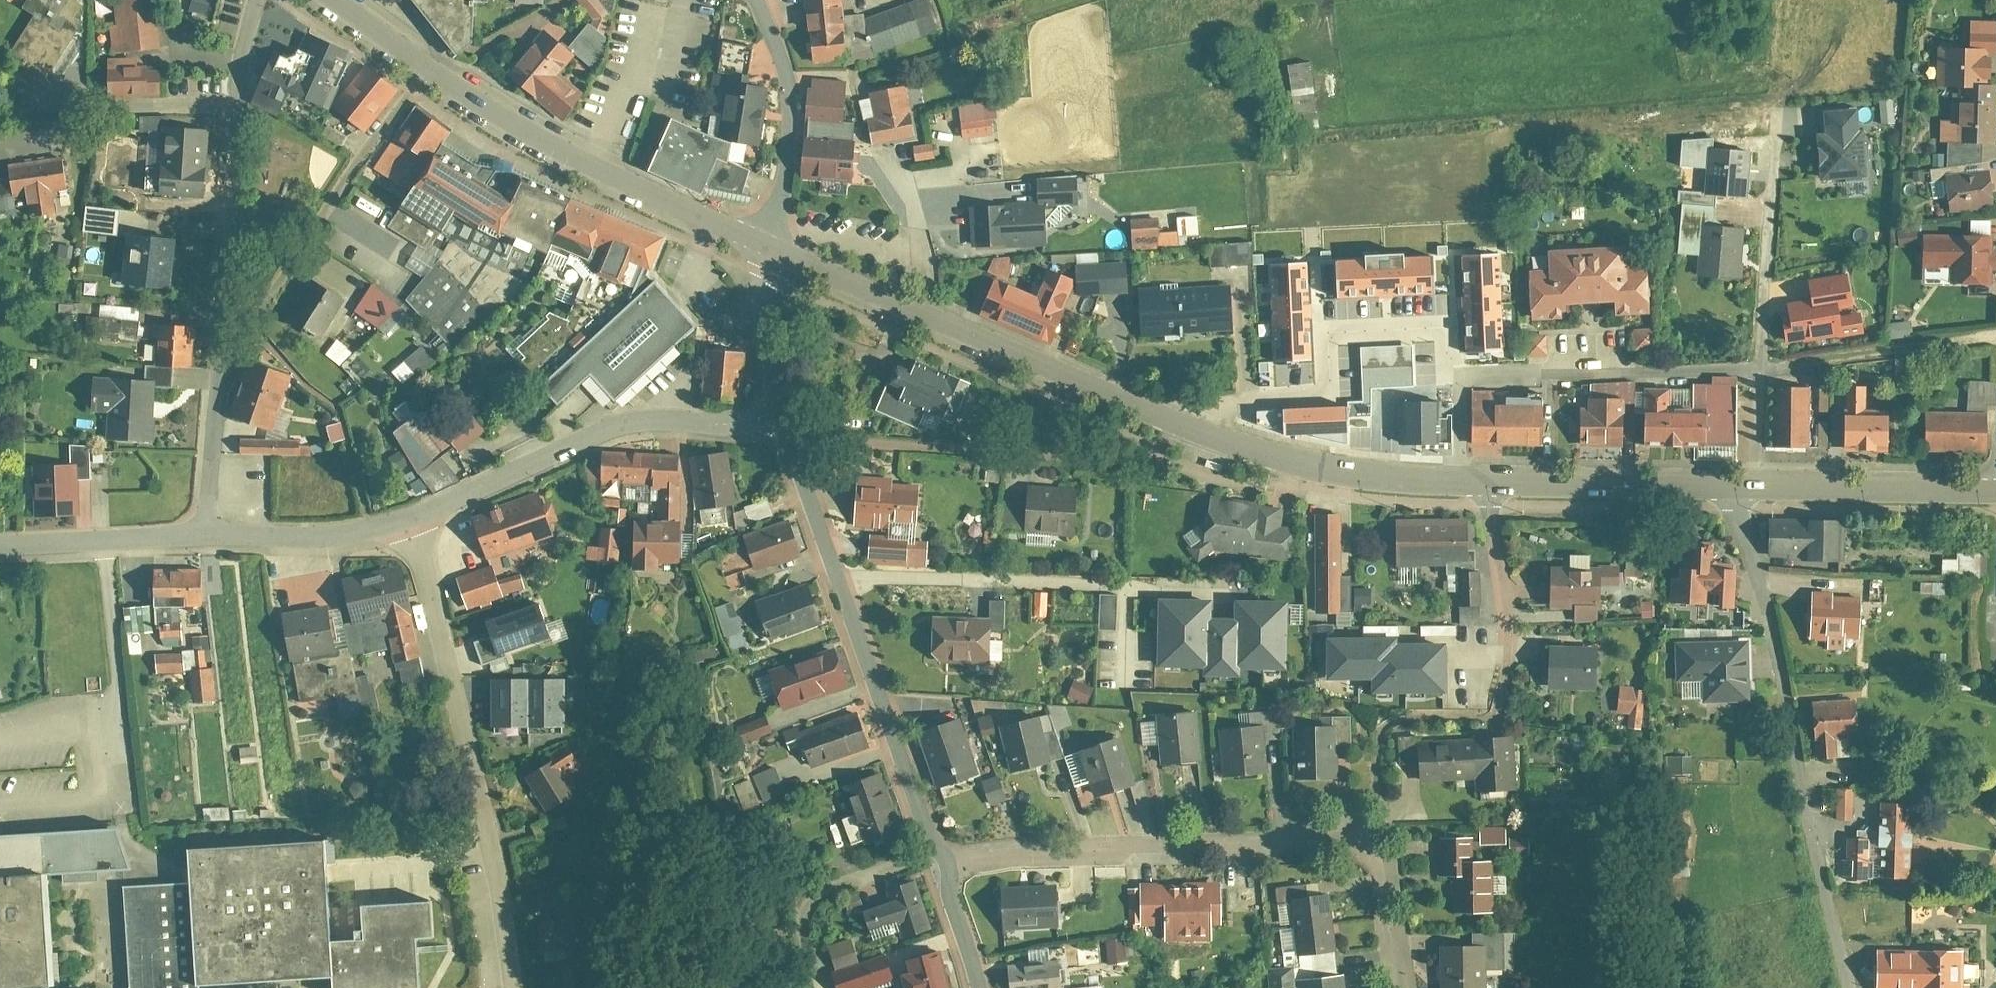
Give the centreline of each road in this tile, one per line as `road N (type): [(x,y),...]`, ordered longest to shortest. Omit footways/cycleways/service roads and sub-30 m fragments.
road 1 (tertiary): [(768,247),(1236,445),(1339,470),(1457,484)]
road 2 (residential): [(942,866),(1096,847),(1375,843),(1386,851),(1403,987)]
road 3 (residential): [(1738,490),(1847,987)]
road 4 (residential): [(761,411),(783,430),(824,526),(942,866)]
road 5 (residential): [(420,521),(485,798),(517,987)]
road 6 (residential): [(1761,367),(1456,376),(1457,484)]
road 7 (tertiary): [(425,68),(596,169),(768,247)]
road 8 (residential): [(420,521),(600,433),(761,411)]
road 9 (residential): [(223,305),(270,288),(292,264),(425,68)]
road 10 (residential): [(257,0),(241,74),(223,305)]
road 11 (residential): [(768,247),(792,95),(784,48),(761,0)]
road 12 (tertiary): [(1492,486),(1738,490)]
road 13 (residential): [(1761,367),(1783,130)]
road 14 (tertiary): [(1757,491),(1995,493)]
road 15 (track): [(1995,335),(1761,367)]
road 16 (residential): [(223,305),(206,540)]
road 17 (residential): [(1492,486),(1513,657),(1502,702),(1491,713)]
road 18 (residential): [(206,540),(350,536),(420,521)]
road 19 (residential): [(0,549),(206,540)]
road 20 (residential): [(761,411),(777,371),(766,299),(768,247)]
road 21 (residential): [(942,866),(981,987)]
road 22 (residential): [(1757,491),(1761,367)]

